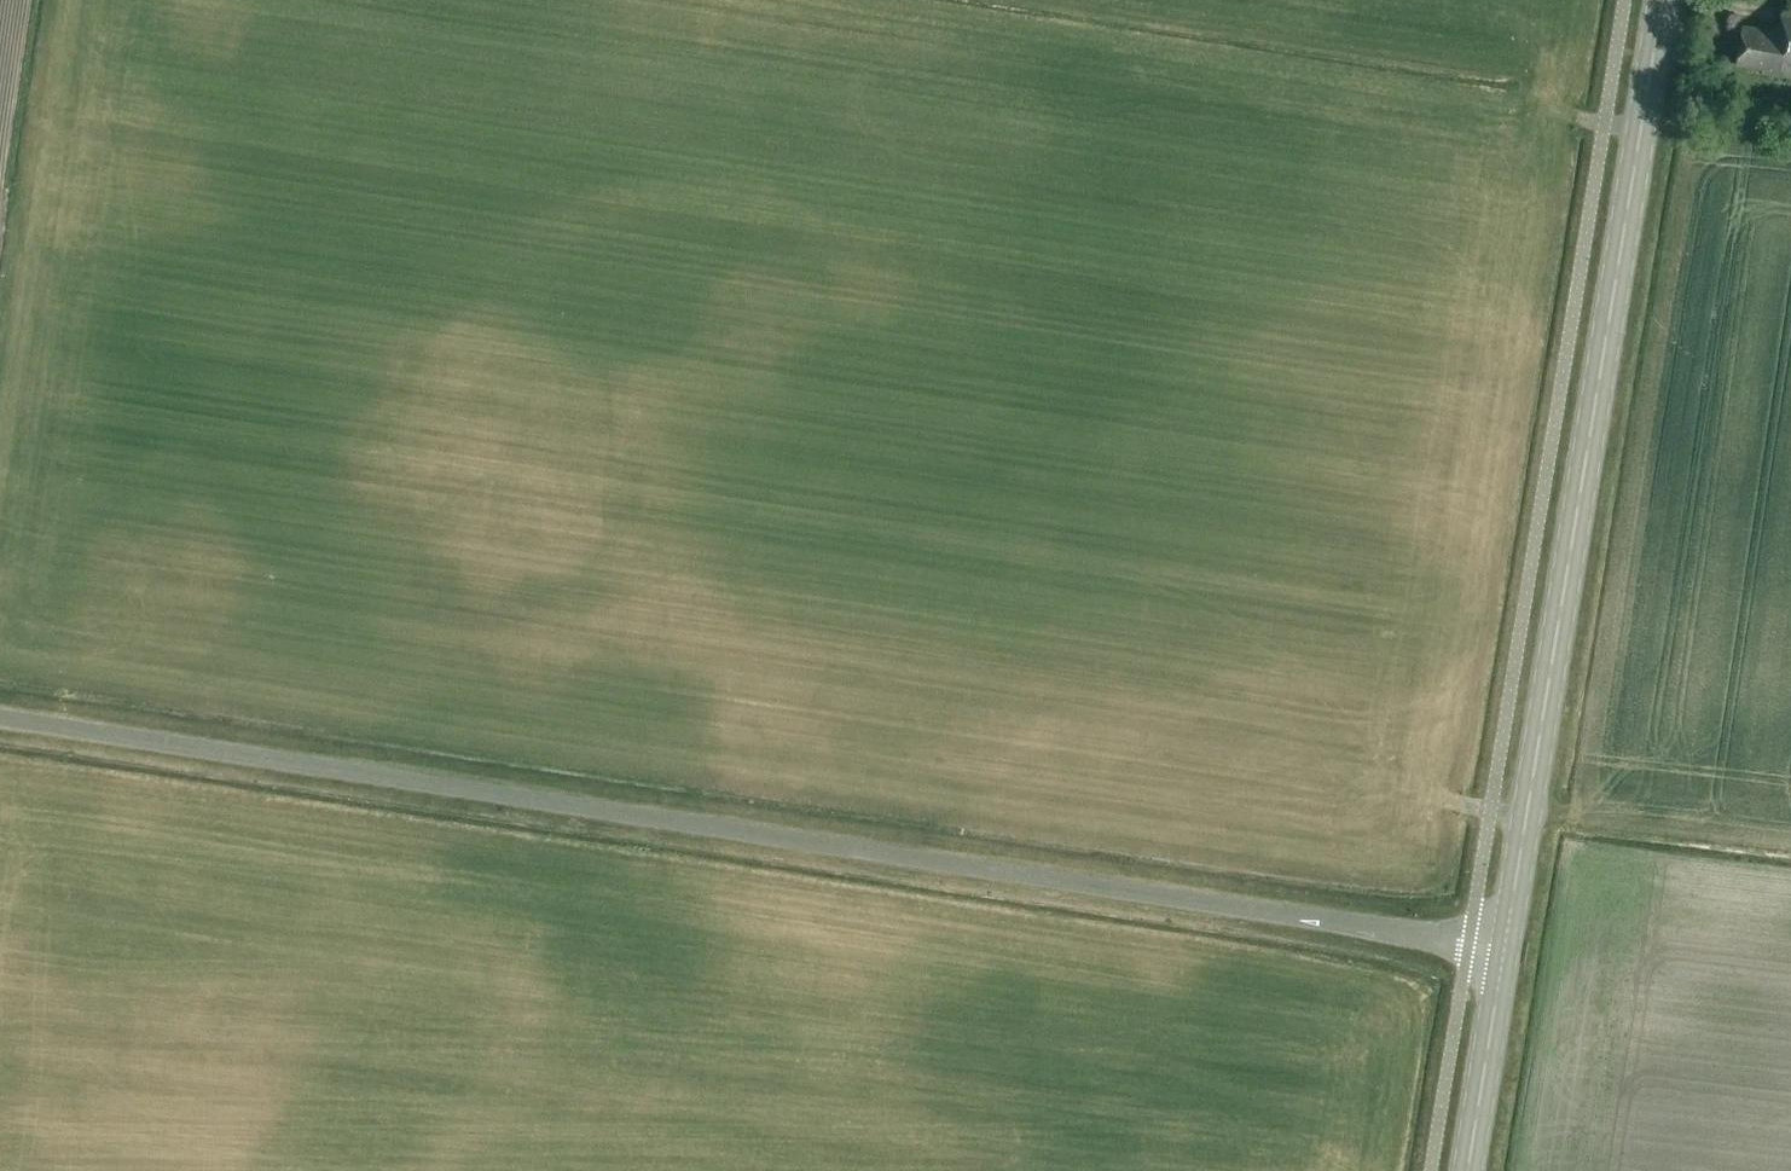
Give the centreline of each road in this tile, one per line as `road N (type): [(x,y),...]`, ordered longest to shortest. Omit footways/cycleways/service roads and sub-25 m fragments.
road 1 (unclassified): [(0,719),(1507,952)]
road 2 (secondary): [(1507,952),(1661,0)]
road 3 (secondary): [(1471,1170),(1507,952)]

